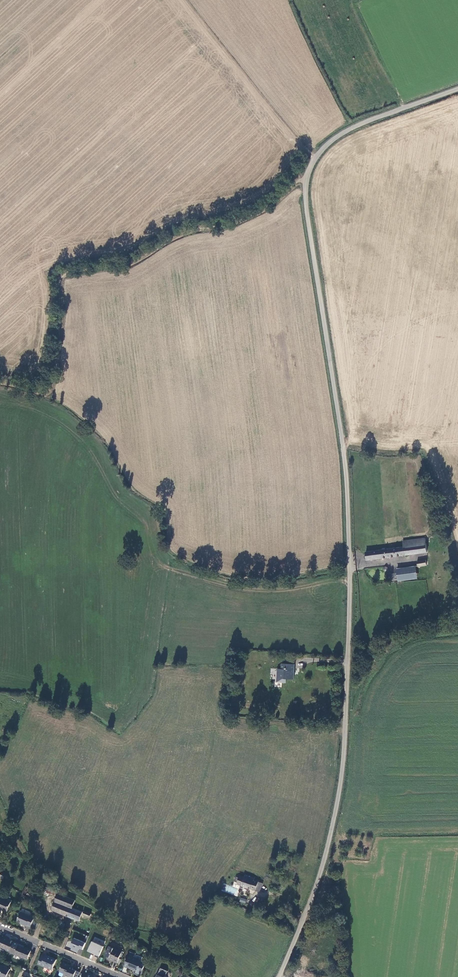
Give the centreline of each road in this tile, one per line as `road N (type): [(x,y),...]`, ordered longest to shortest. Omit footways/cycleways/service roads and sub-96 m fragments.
road 1 (unclassified): [(279,976),(325,857),(347,683),(344,449),(306,210),(308,173),(328,142),(355,126),(457,88)]
road 2 (track): [(308,173),(228,222),(187,227),(117,262),(60,271),(54,370),(42,385),(0,382)]
road 3 (track): [(172,565),(210,583),(258,590),(349,580)]
road 4 (residential): [(119,976),(0,927)]

